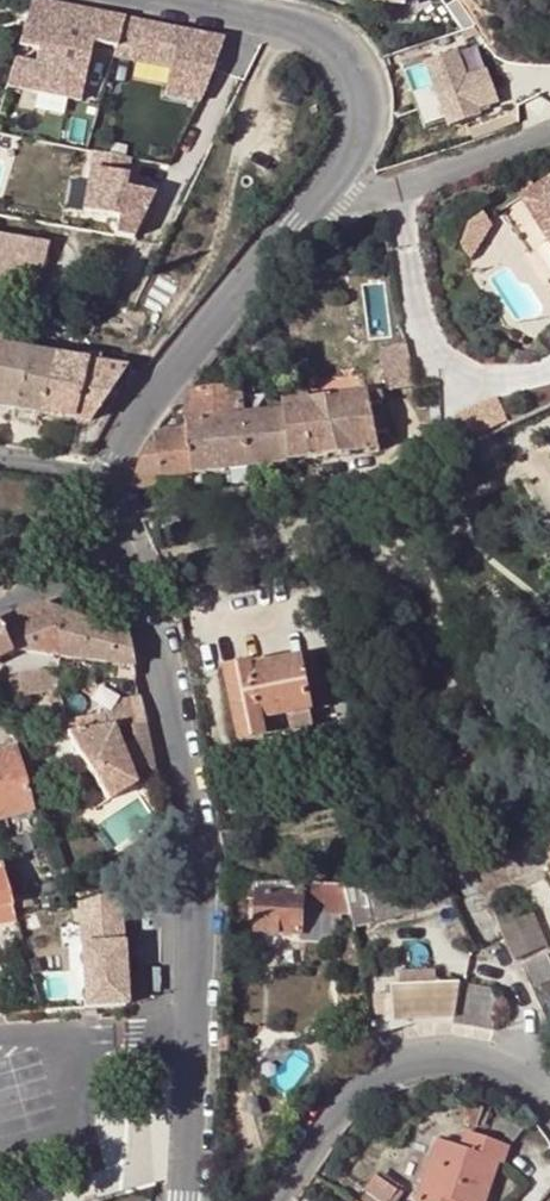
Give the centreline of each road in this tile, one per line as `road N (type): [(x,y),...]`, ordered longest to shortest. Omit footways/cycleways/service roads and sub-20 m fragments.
road 1 (residential): [(86,535),(140,613),(192,877),(182,1200)]
road 2 (residential): [(274,1200),(344,1091),(381,1060),(452,1048),(488,1055),(532,1084),(549,1110)]
road 3 (residential): [(184,0),(278,22),(328,48),(354,90),(352,129),(333,174),(295,222)]
road 4 (residential): [(295,222),(191,335),(96,471)]
road 5 (residential): [(295,222),(549,122)]

